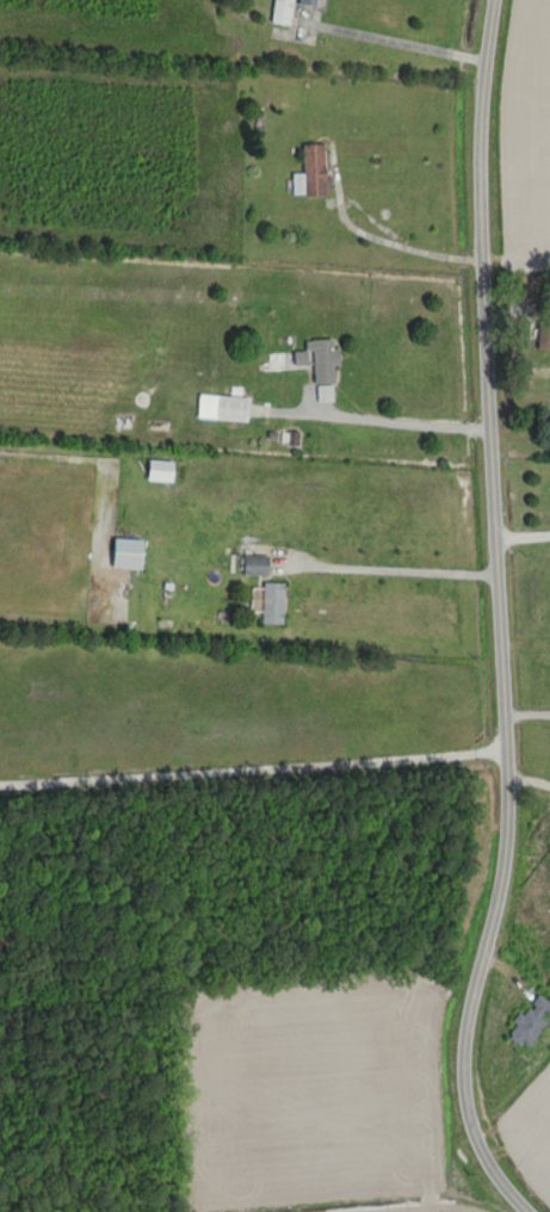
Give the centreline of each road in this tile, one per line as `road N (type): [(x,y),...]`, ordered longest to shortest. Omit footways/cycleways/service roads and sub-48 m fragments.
road 1 (residential): [(510,1211),(481,1163),(462,1092),(461,1038),(503,857),(501,518),(486,193),(505,0)]

